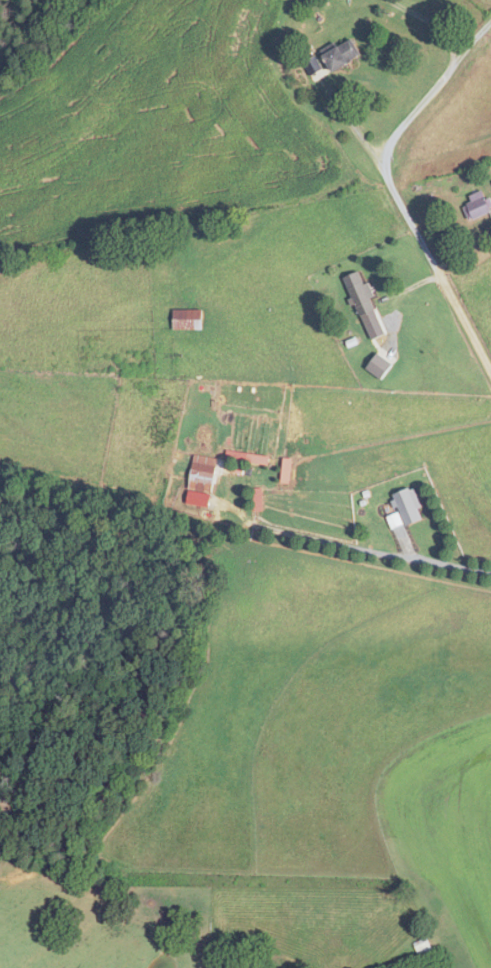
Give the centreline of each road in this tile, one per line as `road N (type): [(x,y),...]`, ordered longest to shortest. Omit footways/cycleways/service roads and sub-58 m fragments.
road 1 (residential): [(490,375),(382,165)]
road 2 (residential): [(382,165),(398,130),(490,23)]

